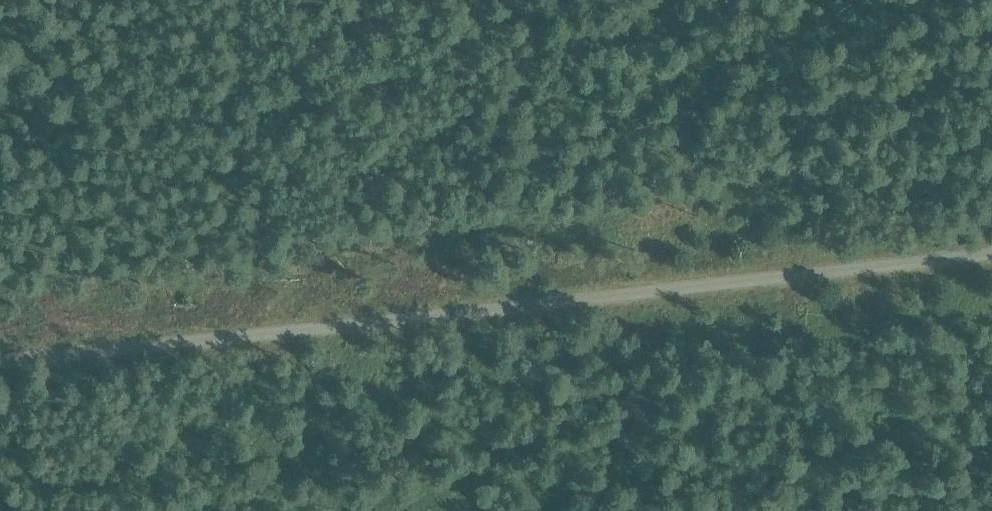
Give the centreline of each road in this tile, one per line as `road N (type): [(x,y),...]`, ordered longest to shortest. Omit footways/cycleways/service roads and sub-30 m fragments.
road 1 (track): [(0,361),(991,254)]

